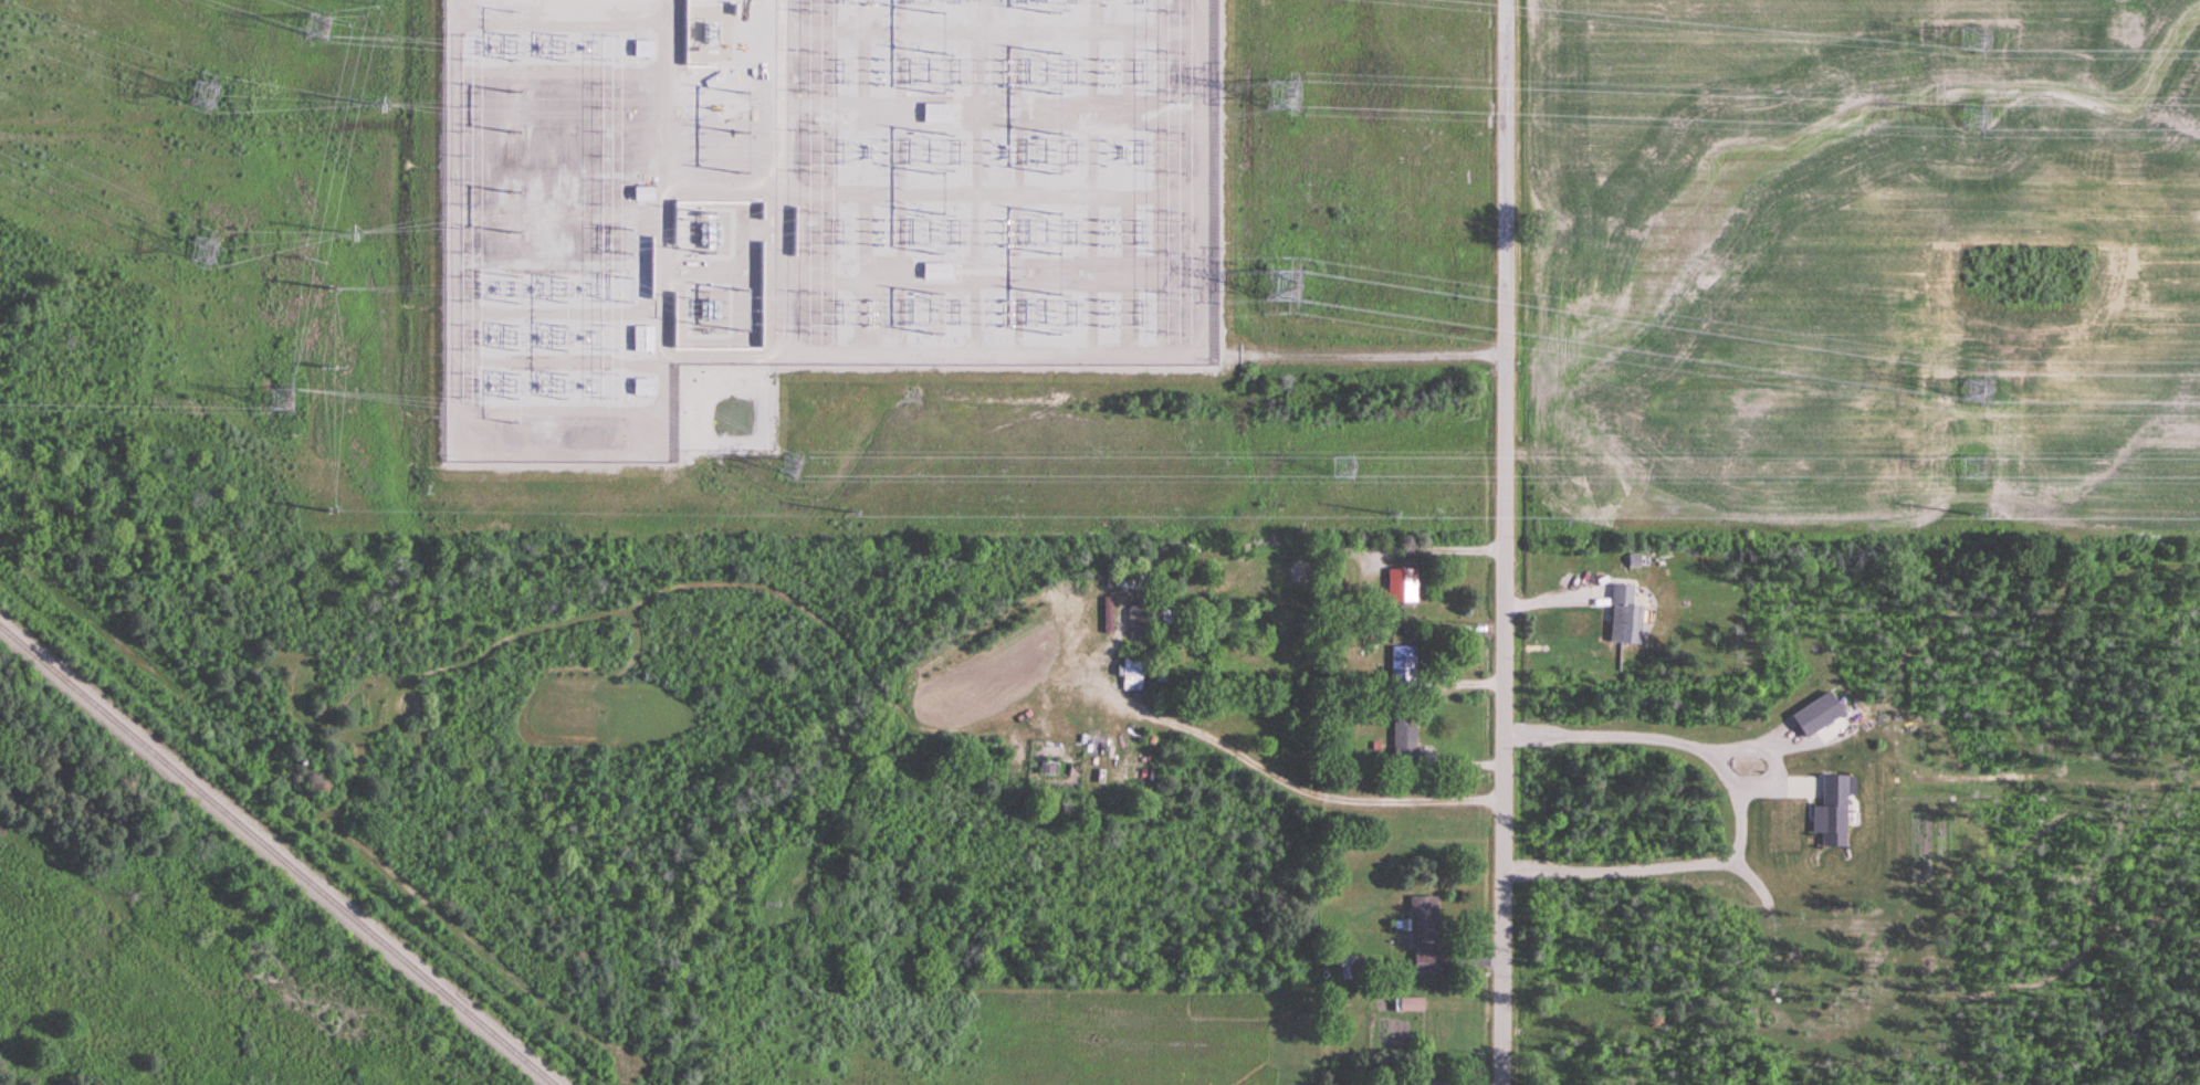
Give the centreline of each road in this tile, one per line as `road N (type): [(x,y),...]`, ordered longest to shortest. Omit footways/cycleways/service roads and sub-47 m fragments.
road 1 (residential): [(1505,1084),(1508,0)]

